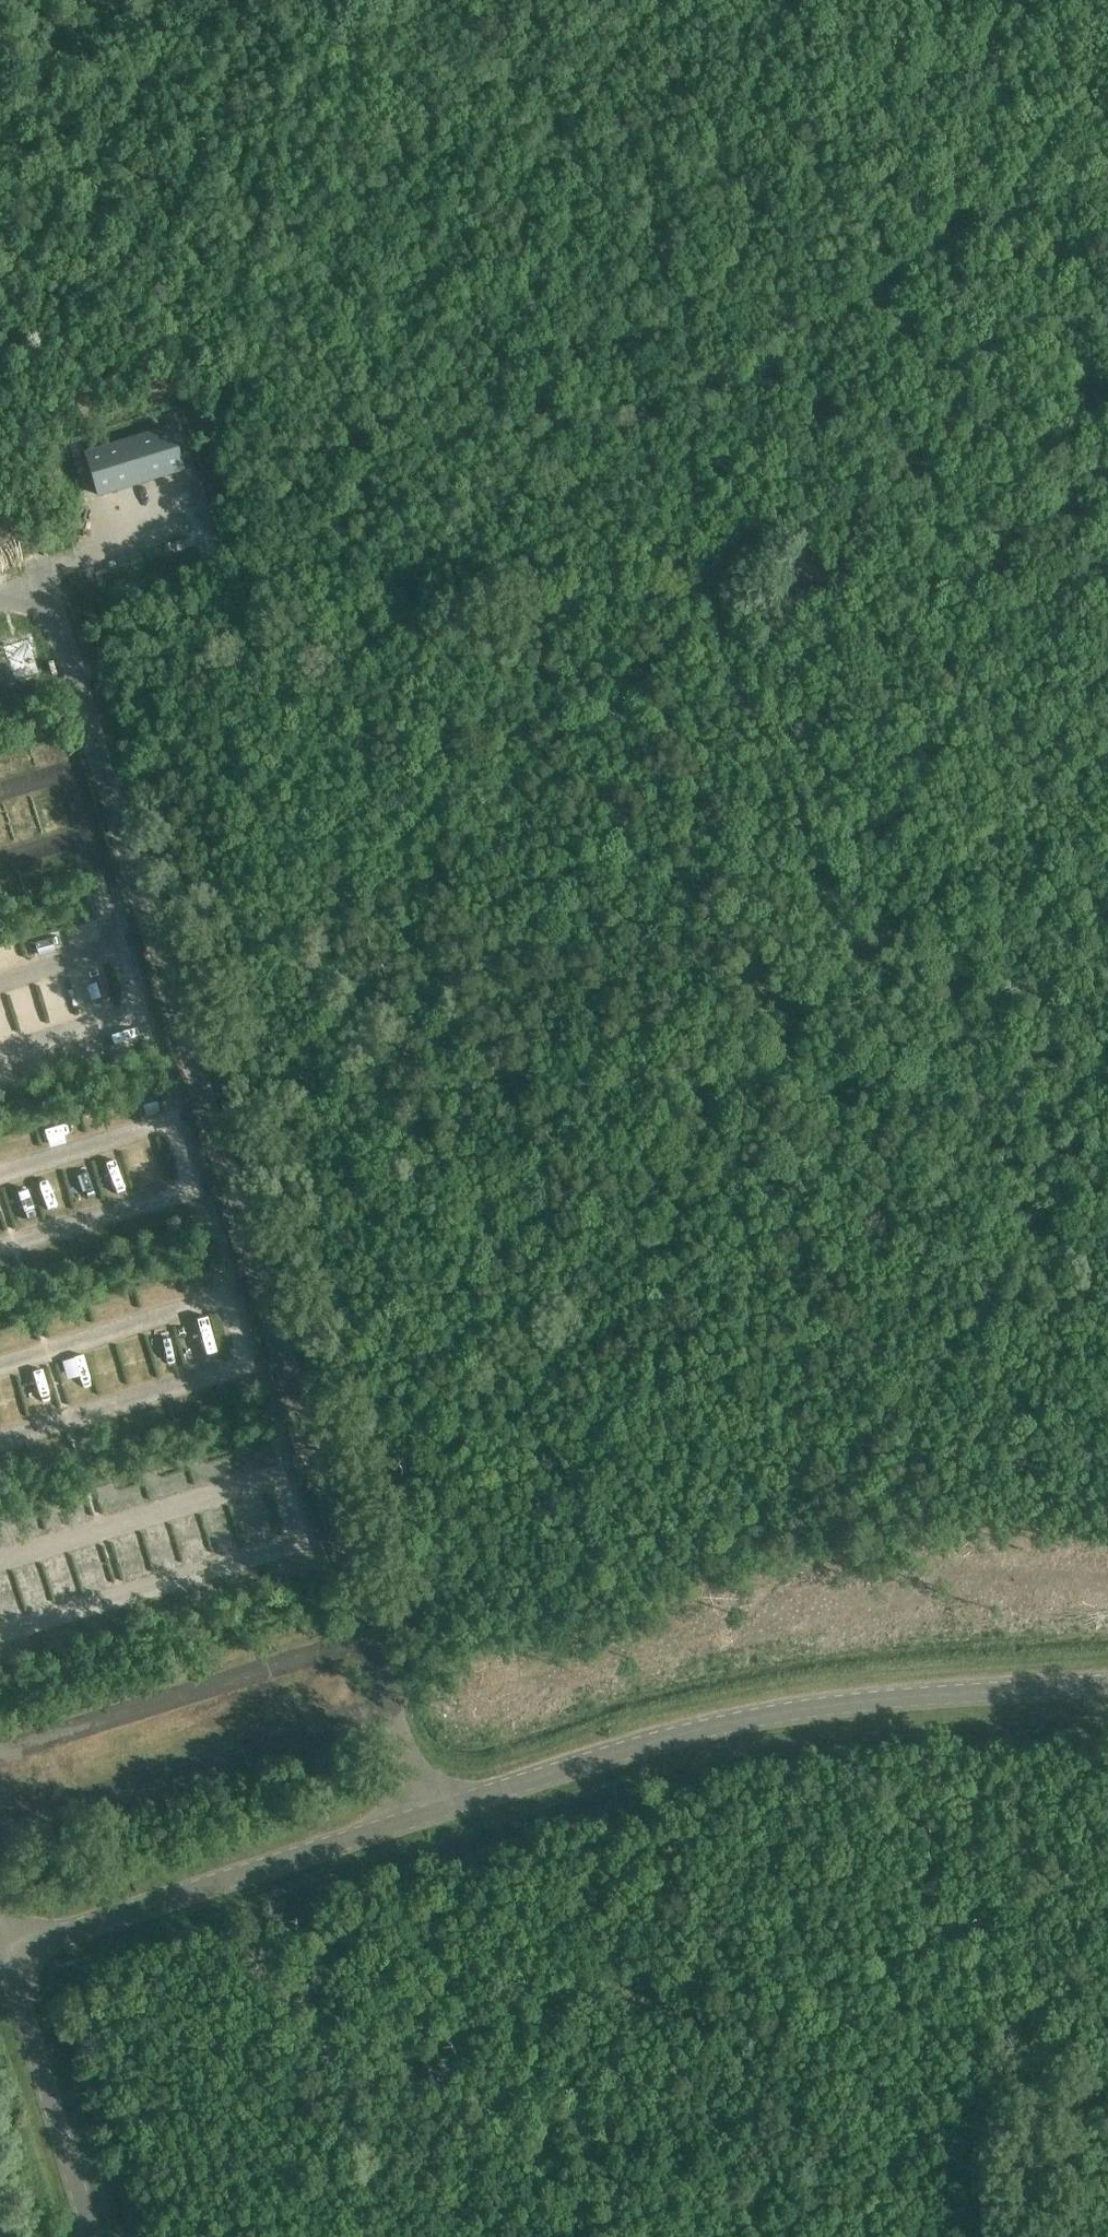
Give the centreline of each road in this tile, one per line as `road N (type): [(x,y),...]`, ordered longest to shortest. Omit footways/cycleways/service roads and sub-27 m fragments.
road 1 (unclassified): [(424,1814),(73,664),(55,612),(25,594),(0,596)]
road 2 (unclassified): [(93,2236),(8,1951),(424,1814)]
road 3 (tertiary): [(424,1814),(737,1718),(830,1704),(1107,1689)]

